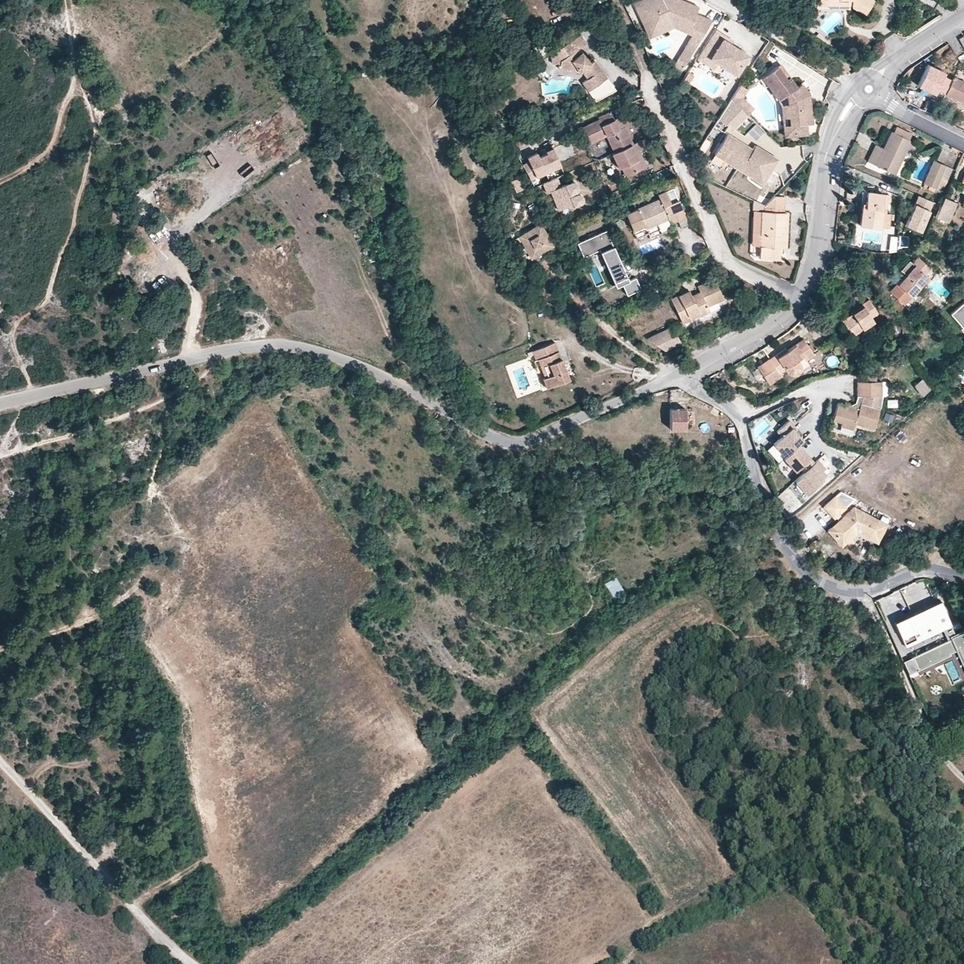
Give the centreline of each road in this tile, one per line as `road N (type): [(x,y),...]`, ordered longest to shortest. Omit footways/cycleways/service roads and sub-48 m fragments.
road 1 (tertiary): [(687,373),(509,445),(391,379),(278,344),(0,402)]
road 2 (residential): [(687,373),(741,422),(772,530),(815,579),(840,592),(865,592),(917,570),(963,579)]
road 3 (track): [(0,648),(113,606),(145,573),(150,488),(172,395)]
road 4 (residential): [(650,77),(722,257),(799,300)]
road 5 (unclassified): [(0,764),(193,963)]
road 6 (track): [(0,456),(192,386),(220,353)]
road 7 (tertiary): [(869,90),(836,127),(823,169),(815,258),(799,300)]
road 8 (tertiary): [(799,300),(784,318),(687,373)]
road 9 (tertiary): [(963,16),(880,71),(869,90)]

